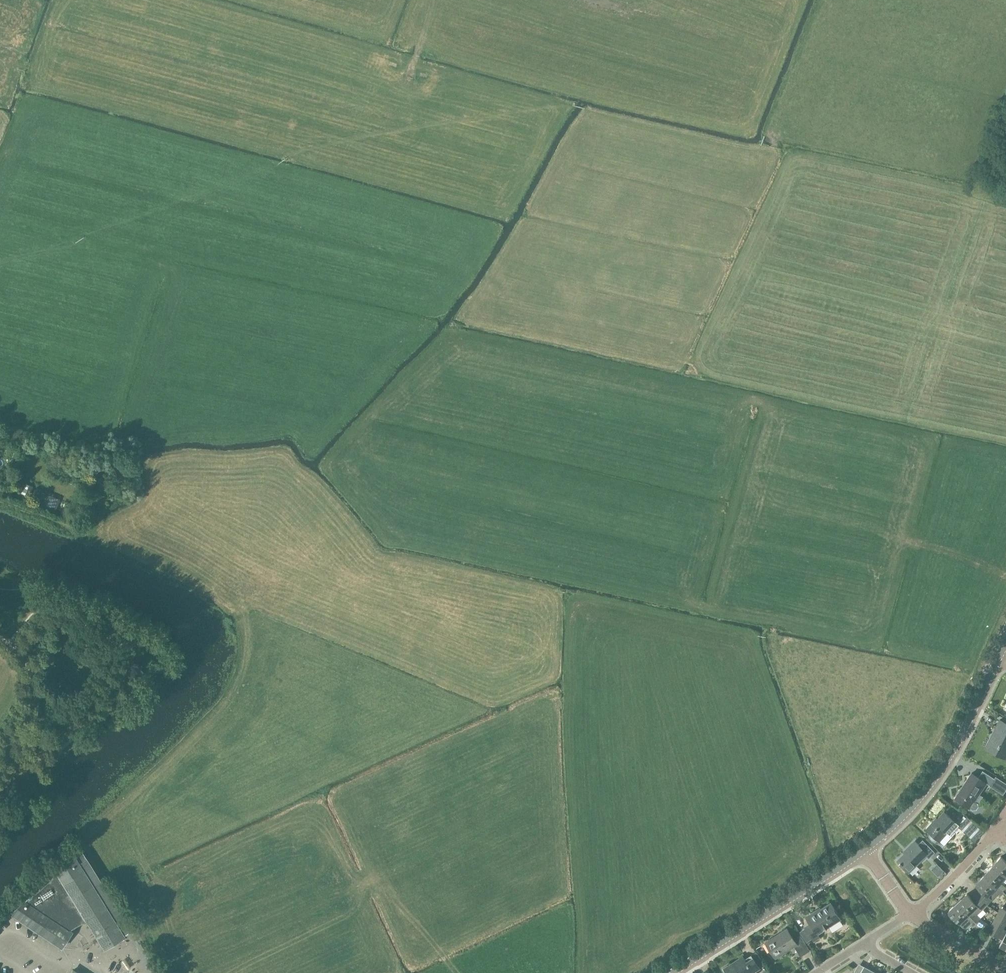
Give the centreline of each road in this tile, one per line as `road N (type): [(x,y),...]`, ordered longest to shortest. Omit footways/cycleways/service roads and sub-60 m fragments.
road 1 (tertiary): [(1000,657),(945,766),(864,853)]
road 2 (tertiary): [(864,853),(674,972)]

